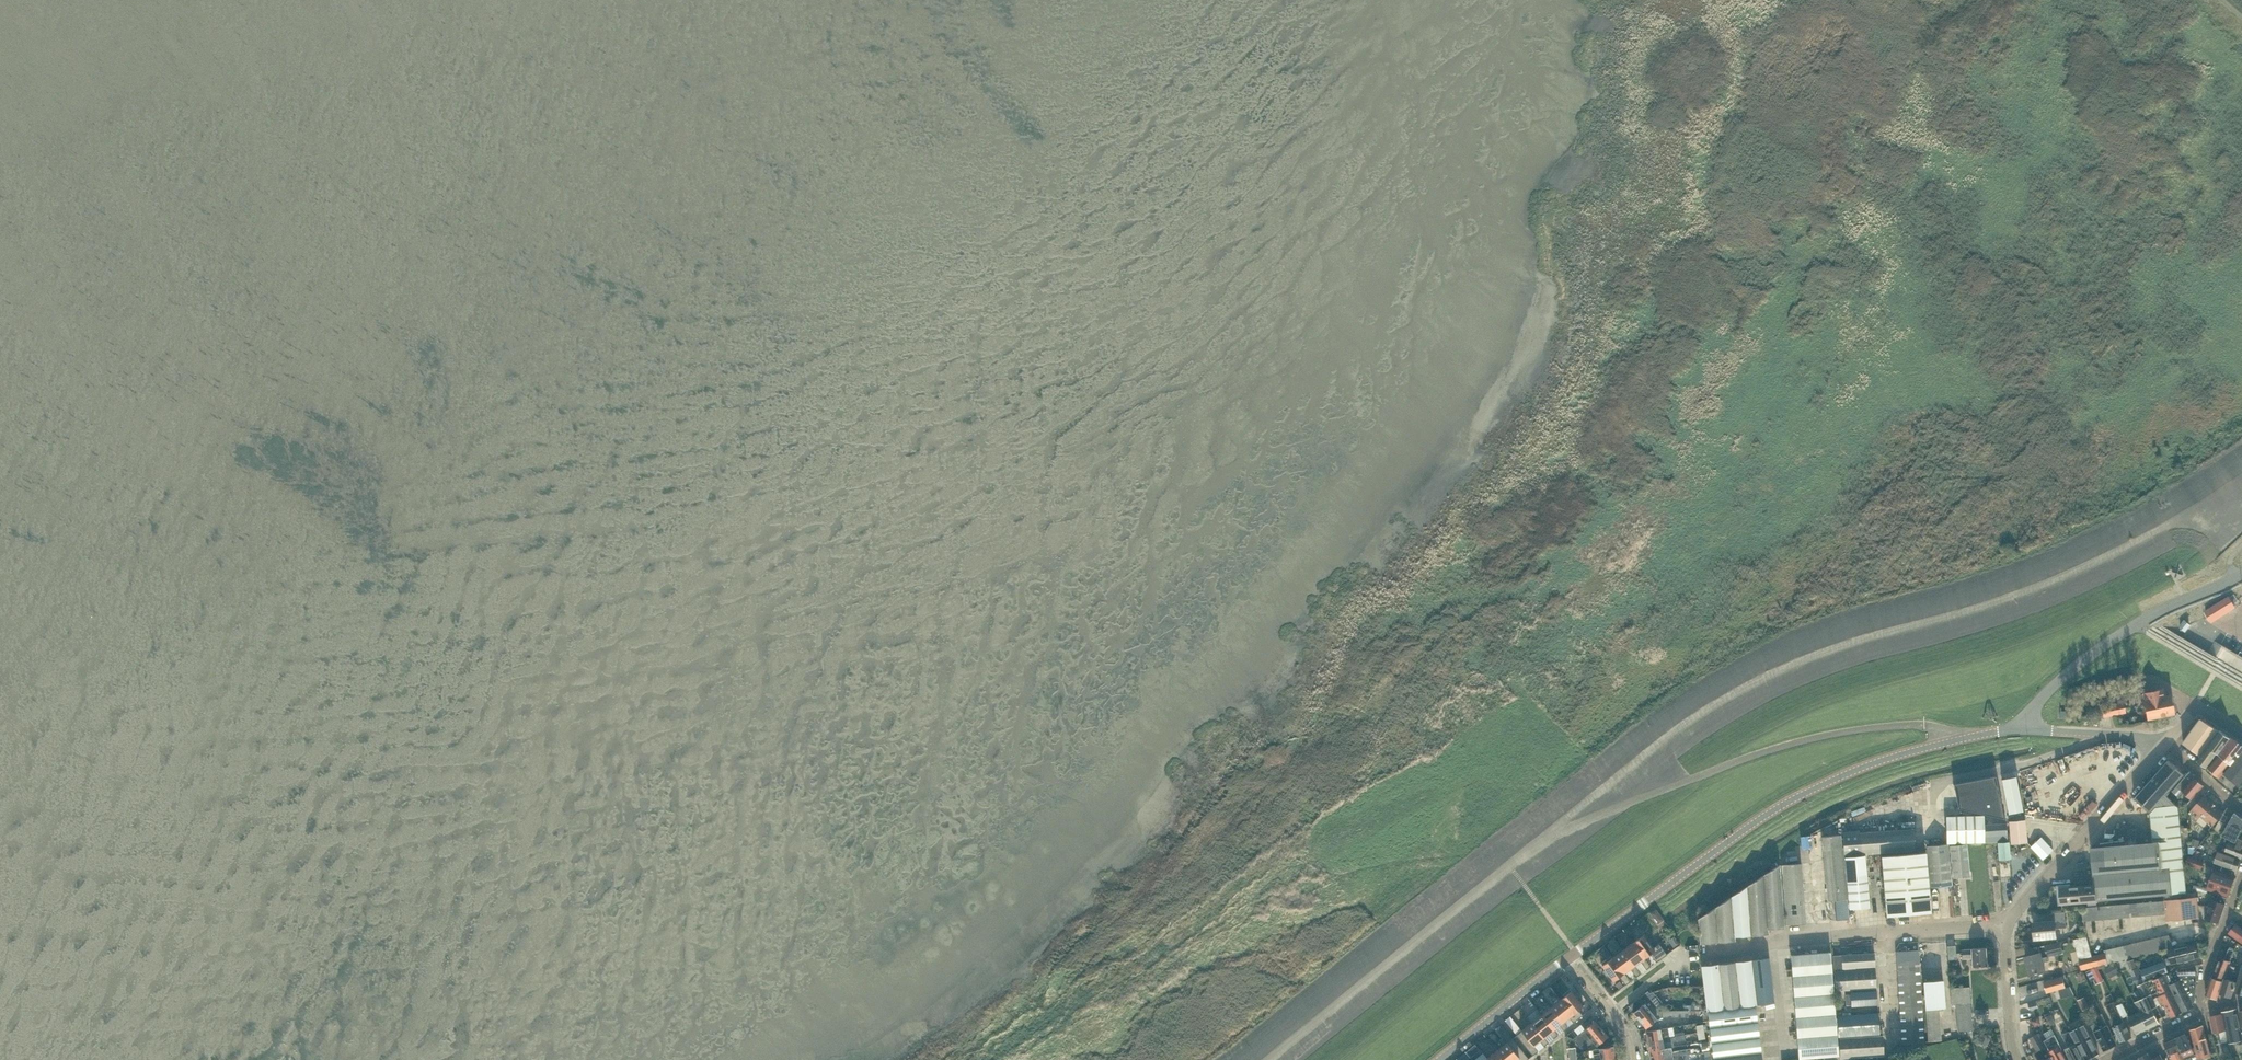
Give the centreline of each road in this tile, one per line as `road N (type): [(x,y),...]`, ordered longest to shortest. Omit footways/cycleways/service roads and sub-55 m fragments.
road 1 (unclassified): [(1570,958),(1797,797),(1888,758),(2022,730)]
road 2 (residential): [(1707,952),(2007,922)]
road 3 (unclassified): [(2022,730),(2086,658),(2241,574)]
road 4 (residential): [(2007,922),(2165,742)]
road 5 (unclassified): [(1439,1059),(1570,958)]
road 6 (residential): [(2022,1059),(2012,1040),(2007,922)]
road 7 (residential): [(2220,935),(2187,925),(2086,934)]
road 8 (residential): [(1633,1059),(1629,1033),(1570,958)]

